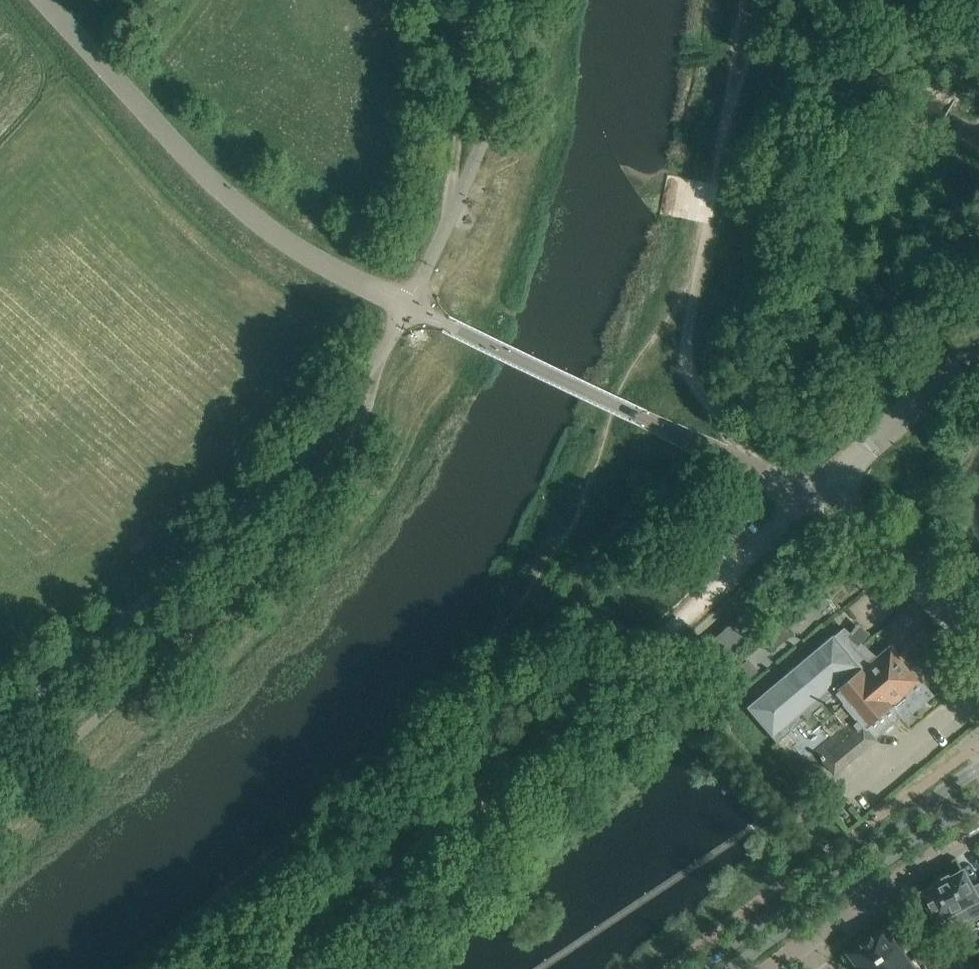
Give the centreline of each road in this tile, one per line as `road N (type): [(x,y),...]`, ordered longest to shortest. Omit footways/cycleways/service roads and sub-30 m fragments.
road 1 (unclassified): [(0,728),(285,466),(407,306)]
road 2 (track): [(679,613),(281,968)]
road 3 (unclassified): [(407,306),(310,253),(214,180),(46,0)]
road 4 (unclassified): [(814,499),(407,306)]
road 5 (tertiary): [(978,766),(697,968)]
road 6 (track): [(447,223),(464,0)]
road 7 (unclassified): [(814,499),(978,347)]
road 8 (unclassified): [(978,626),(897,546),(814,499)]
road 9 (track): [(814,499),(679,613)]
road 10 (tertiary): [(734,968),(864,876)]
road 11 (residential): [(768,968),(864,899),(864,876)]
road 12 (tertiary): [(864,876),(978,805)]

